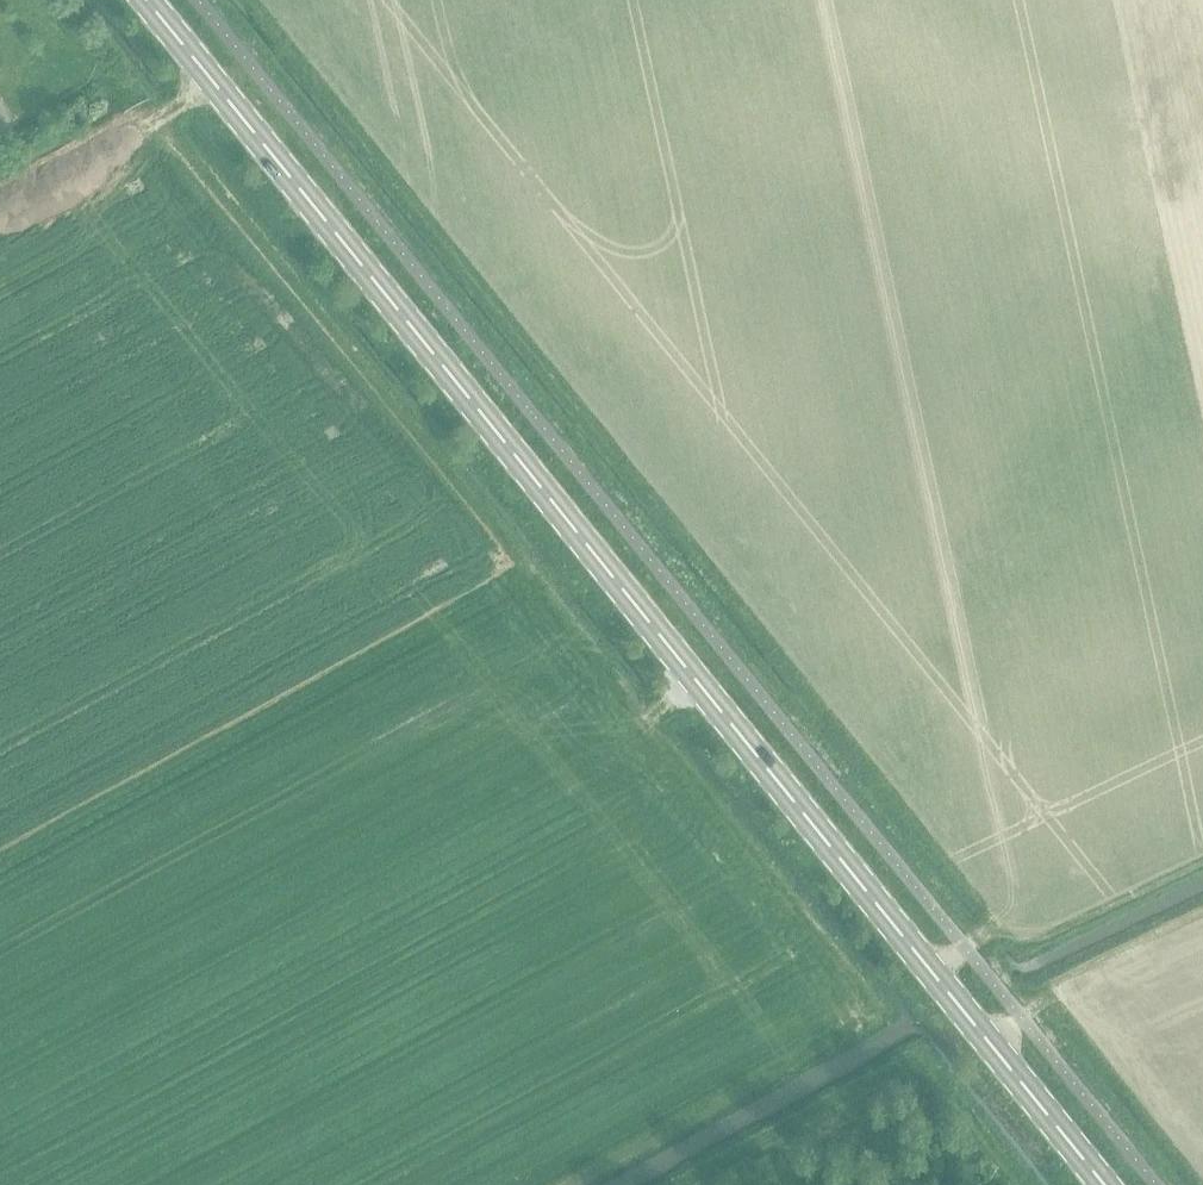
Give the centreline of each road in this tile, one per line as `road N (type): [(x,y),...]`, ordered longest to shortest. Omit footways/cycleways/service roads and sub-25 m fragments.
road 1 (secondary): [(1108,1184),(156,0)]

